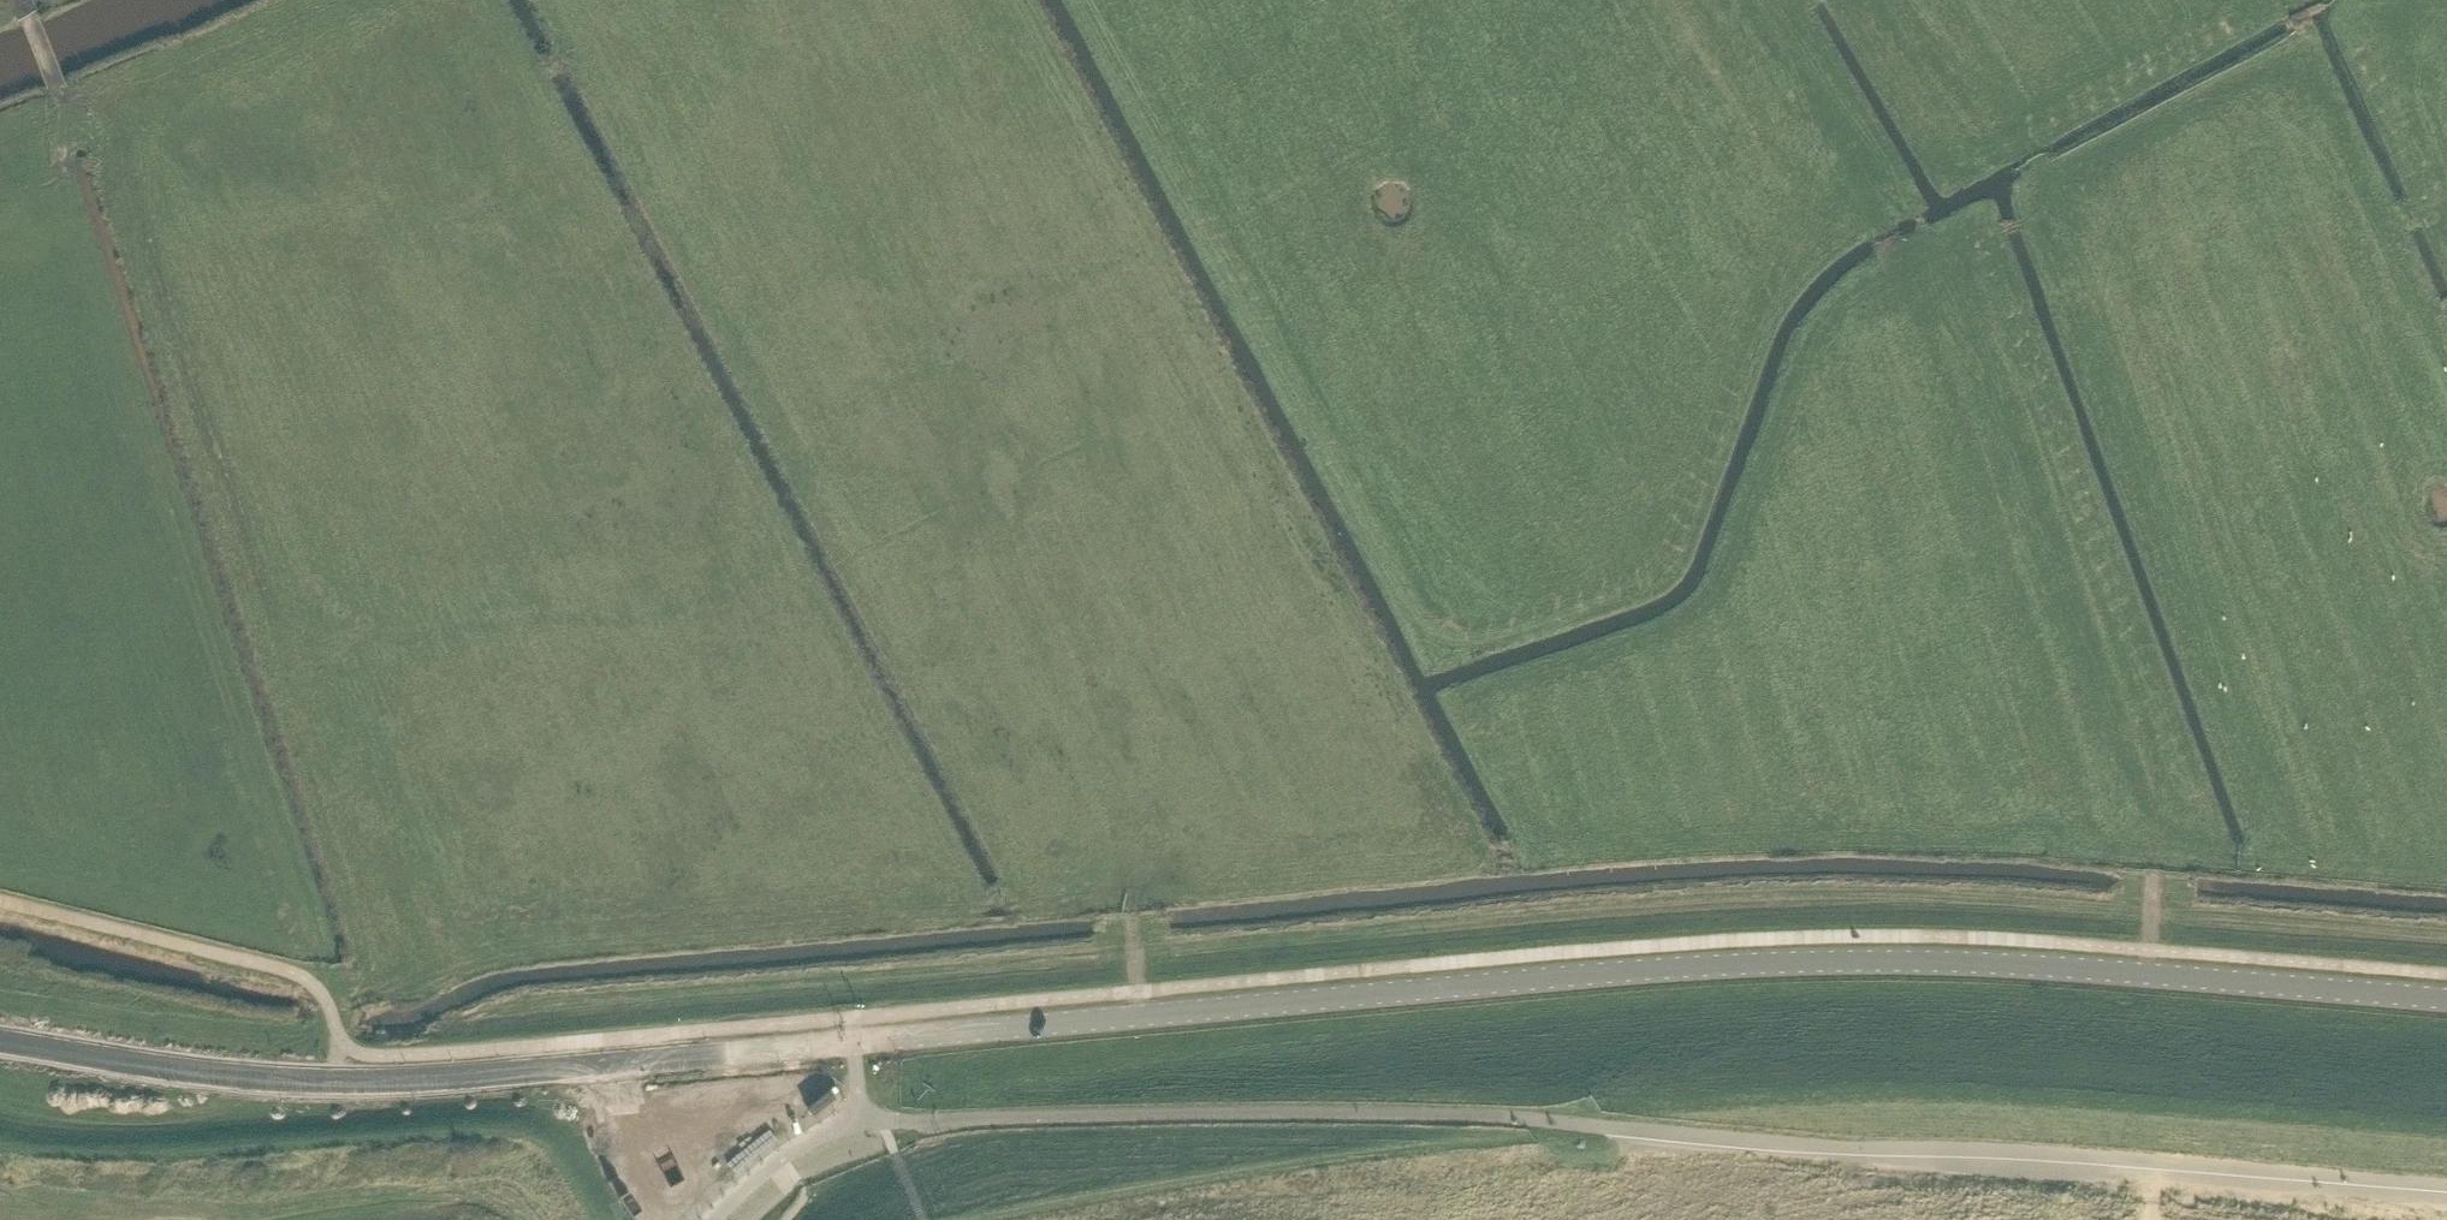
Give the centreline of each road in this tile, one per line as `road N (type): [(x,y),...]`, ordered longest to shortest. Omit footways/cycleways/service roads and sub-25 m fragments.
road 1 (tertiary): [(854,1041),(1655,969),(1859,960),(2446,997)]
road 2 (tertiary): [(0,1041),(308,1081),(512,1073),(854,1041)]
road 3 (unclassified): [(708,1219),(785,1151),(863,1122),(854,1041)]

